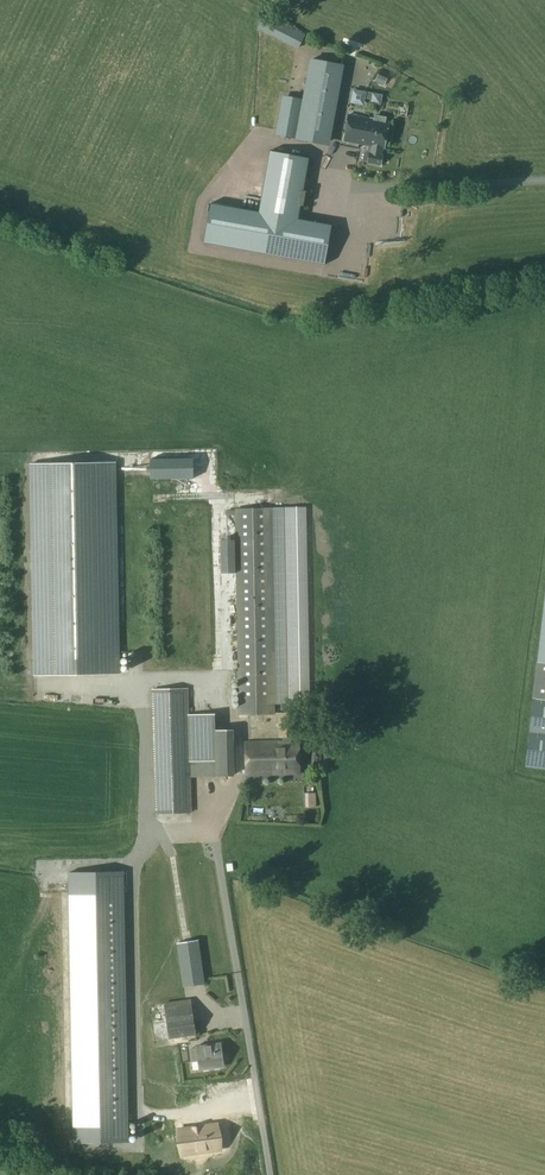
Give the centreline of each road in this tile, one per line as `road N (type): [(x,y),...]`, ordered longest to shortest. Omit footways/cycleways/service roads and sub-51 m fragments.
road 1 (unclassified): [(271,1174),(217,841)]

